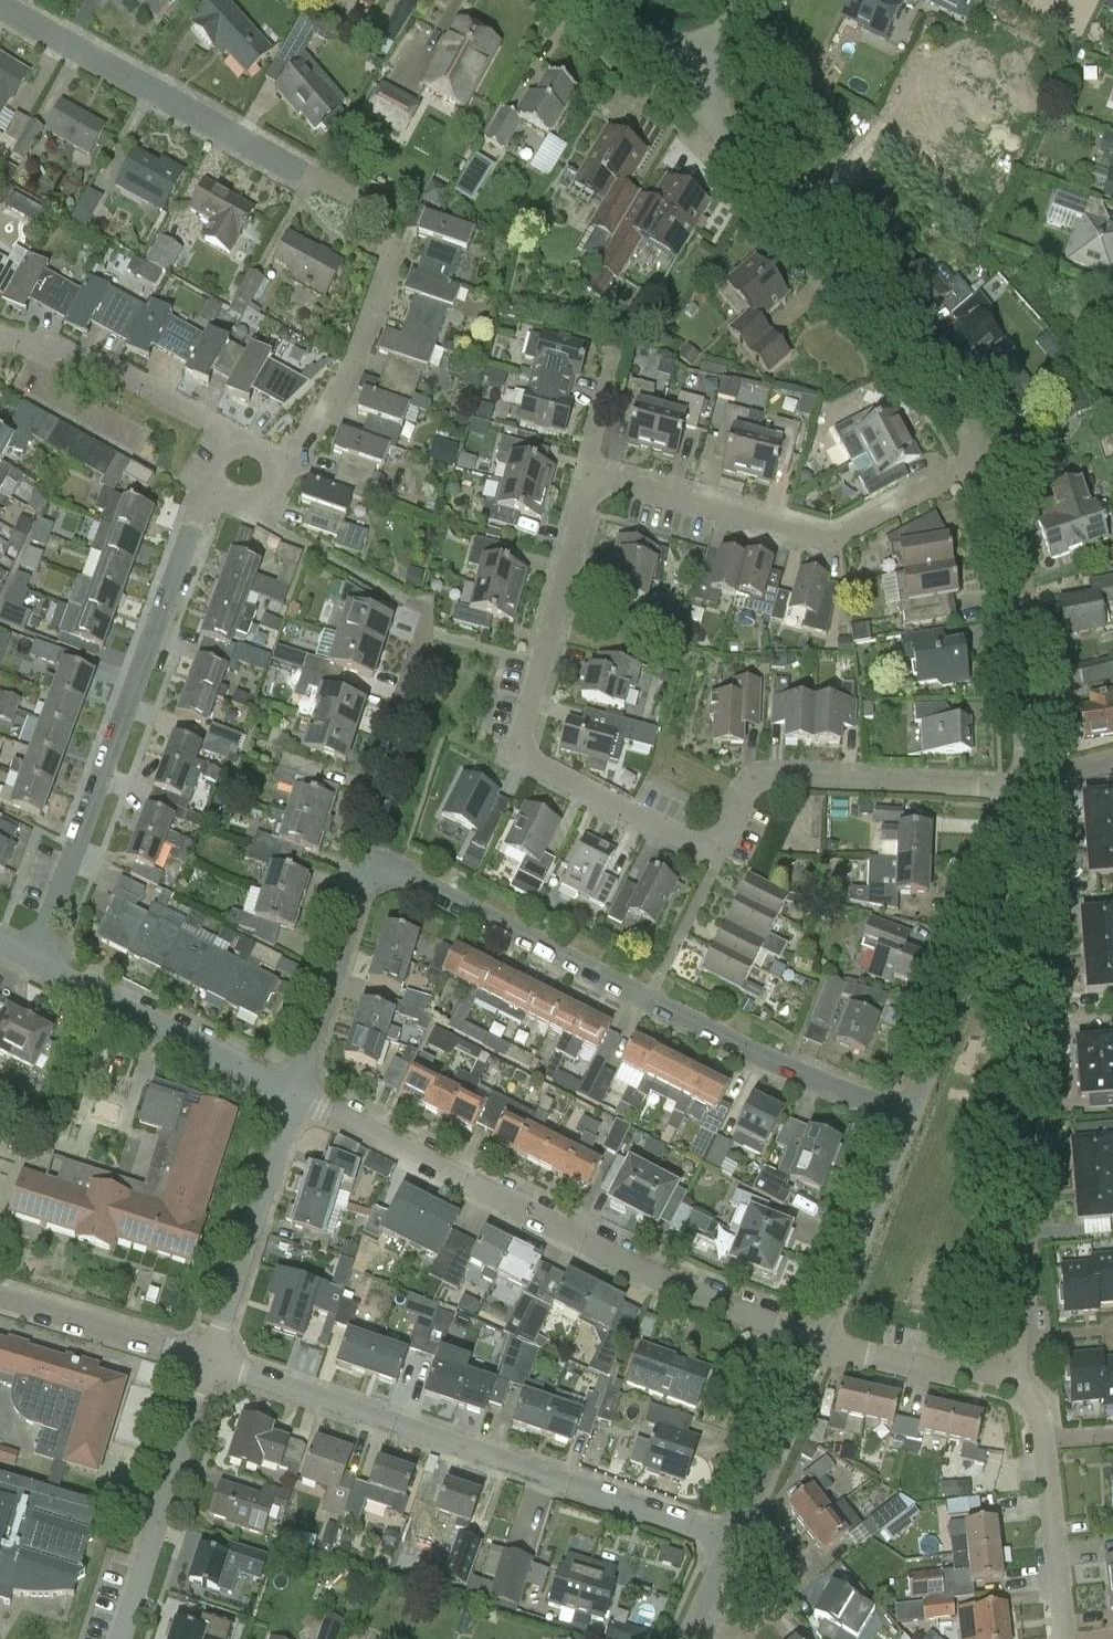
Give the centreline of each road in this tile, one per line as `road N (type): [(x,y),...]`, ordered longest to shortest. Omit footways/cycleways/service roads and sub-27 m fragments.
road 1 (residential): [(1022,781),(779,779),(751,785),(719,840),(691,841),(529,759),(522,720),(585,473)]
road 2 (residential): [(287,455),(342,388),(391,214),(12,0)]
road 3 (residential): [(911,1134),(369,863)]
road 4 (residential): [(824,1340),(660,1287),(294,1090)]
road 5 (residential): [(733,1542),(207,1364)]
road 6 (residential): [(27,945),(201,486)]
road 7 (tertiary): [(979,470),(947,402),(907,351),(767,197),(685,87)]
road 8 (residential): [(1019,1380),(1023,1266),(1011,1220),(1020,976),(988,933)]
road 9 (residential): [(585,473),(836,539),(979,470)]
road 10 (tertiary): [(1022,781),(1010,581),(997,510),(979,470)]
road 11 (residential): [(294,1090),(27,945)]
road 12 (residential): [(207,1364),(294,1090)]
road 13 (residential): [(122,1638),(207,1364)]
road 14 (residential): [(1062,1638),(1045,1437),(1019,1380)]
road 15 (residential): [(369,863),(427,623)]
road 16 (residential): [(294,1090),(369,863)]
road 17 (tertiary): [(824,1340),(911,1134)]
road 18 (tertiary): [(733,1542),(824,1340)]
road 19 (residential): [(207,1364),(0,1299)]
road 20 (tertiary): [(911,1134),(988,933)]
road 21 (residential): [(221,429),(58,346),(33,342)]
road 22 (residential): [(1019,1380),(824,1340)]
road 23 (residential): [(146,438),(45,385),(33,342)]
road 24 (tertiary): [(988,933),(1022,781)]
road 25 (residential): [(201,486),(267,515),(287,455)]
road 26 (residential): [(685,87),(585,0)]

